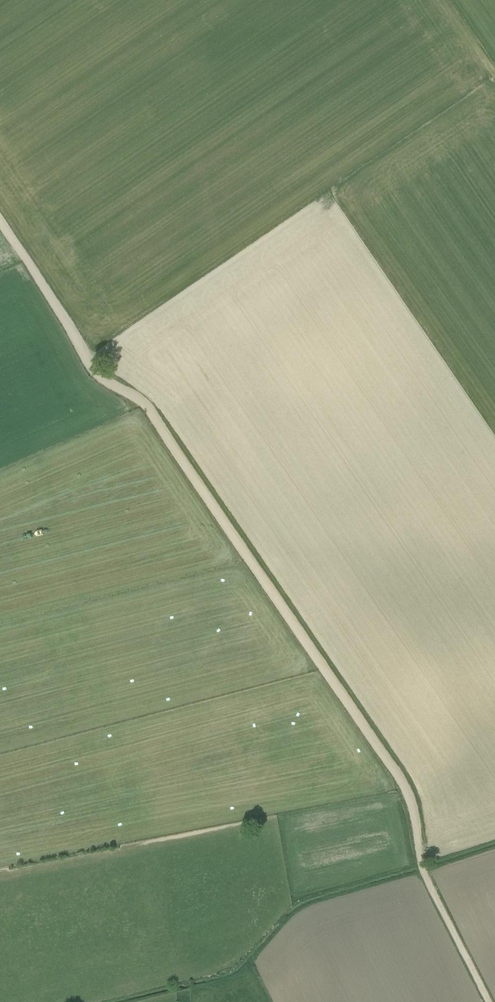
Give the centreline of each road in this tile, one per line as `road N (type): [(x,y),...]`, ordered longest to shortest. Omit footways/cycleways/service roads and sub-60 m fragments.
road 1 (track): [(0,222),(95,369),(145,405),(409,793),(425,876),(488,1001)]

